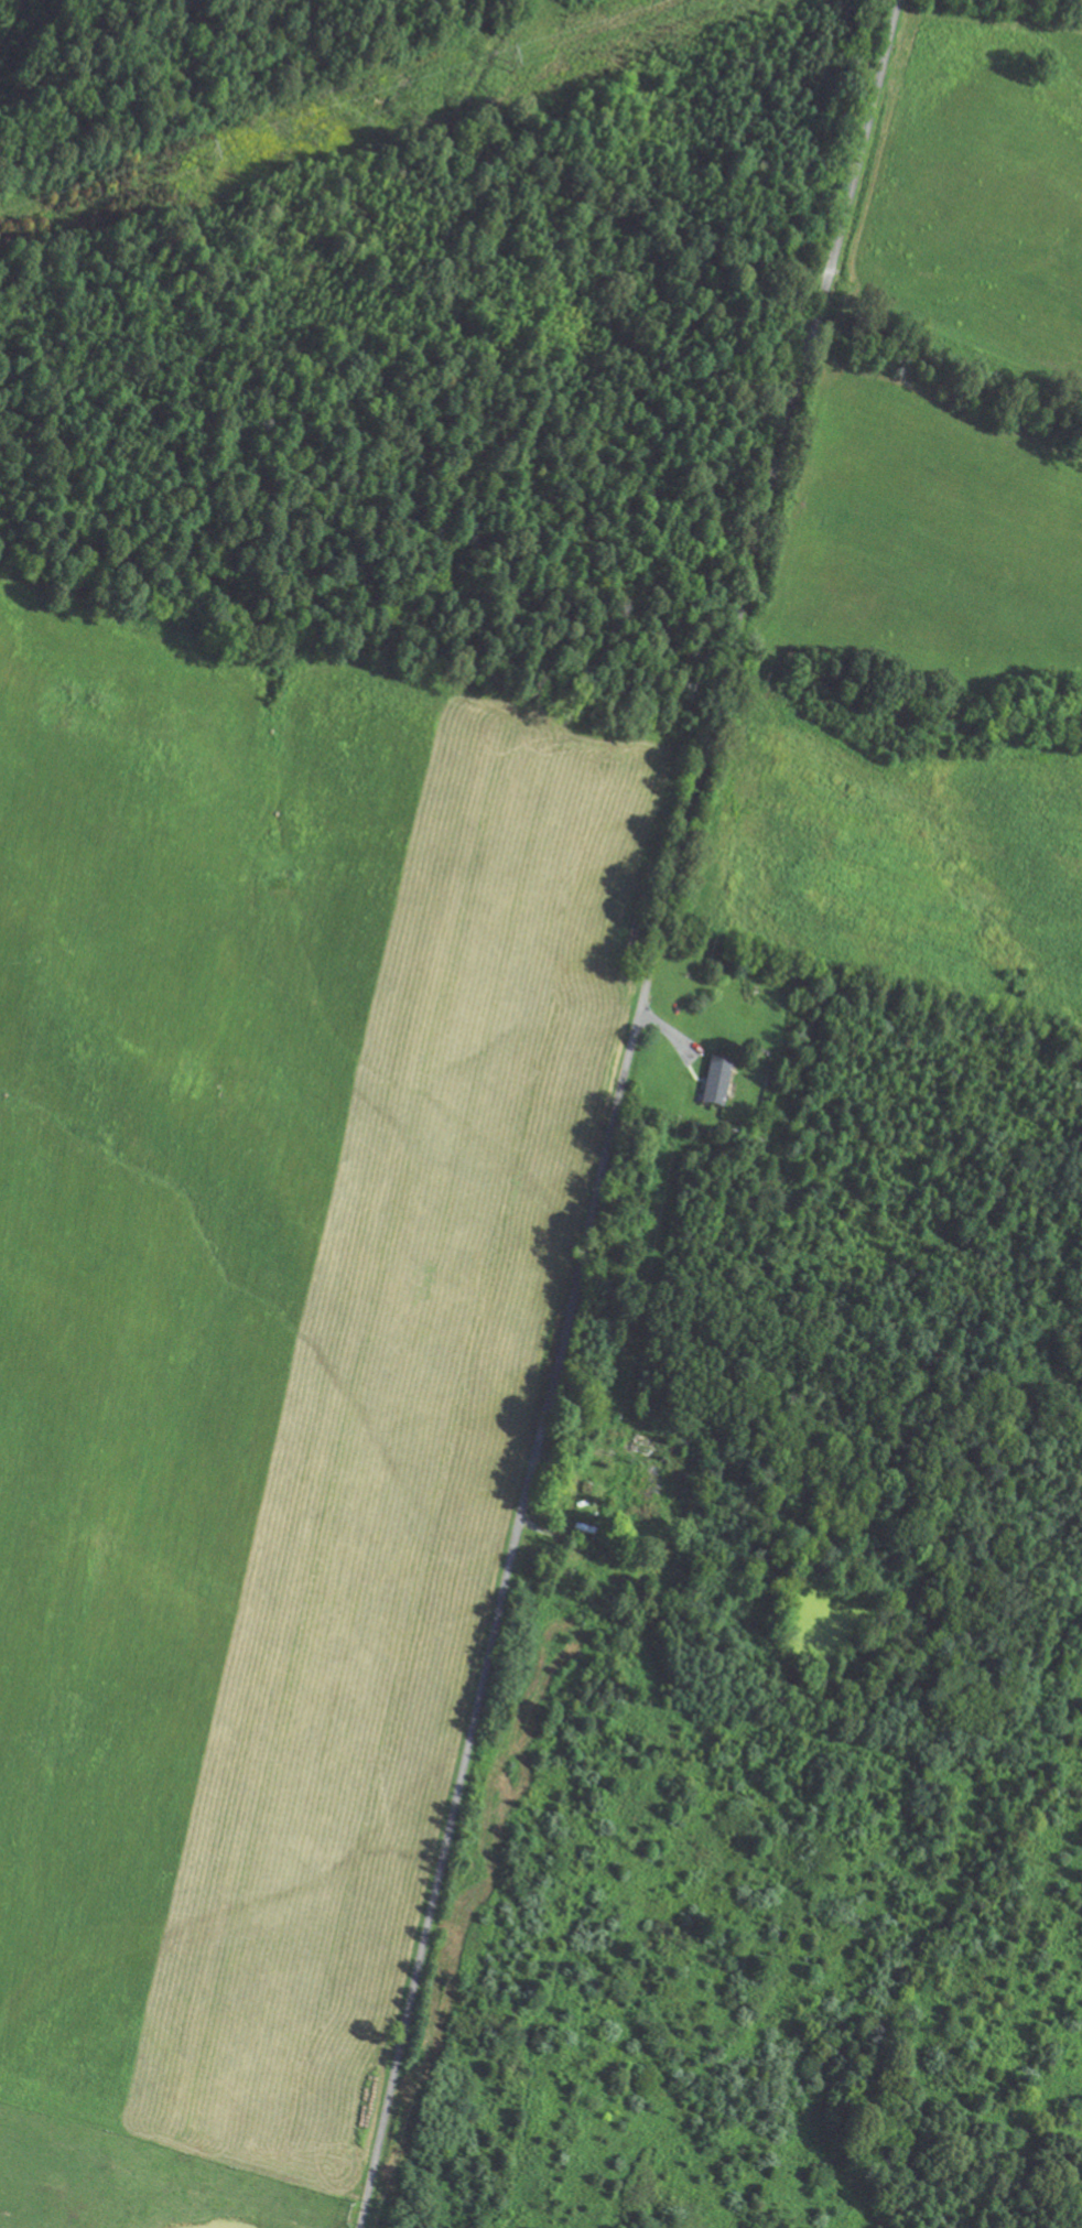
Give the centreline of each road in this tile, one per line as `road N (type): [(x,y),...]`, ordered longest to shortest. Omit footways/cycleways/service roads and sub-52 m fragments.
road 1 (residential): [(361,2227),(608,1147),(897,0)]

